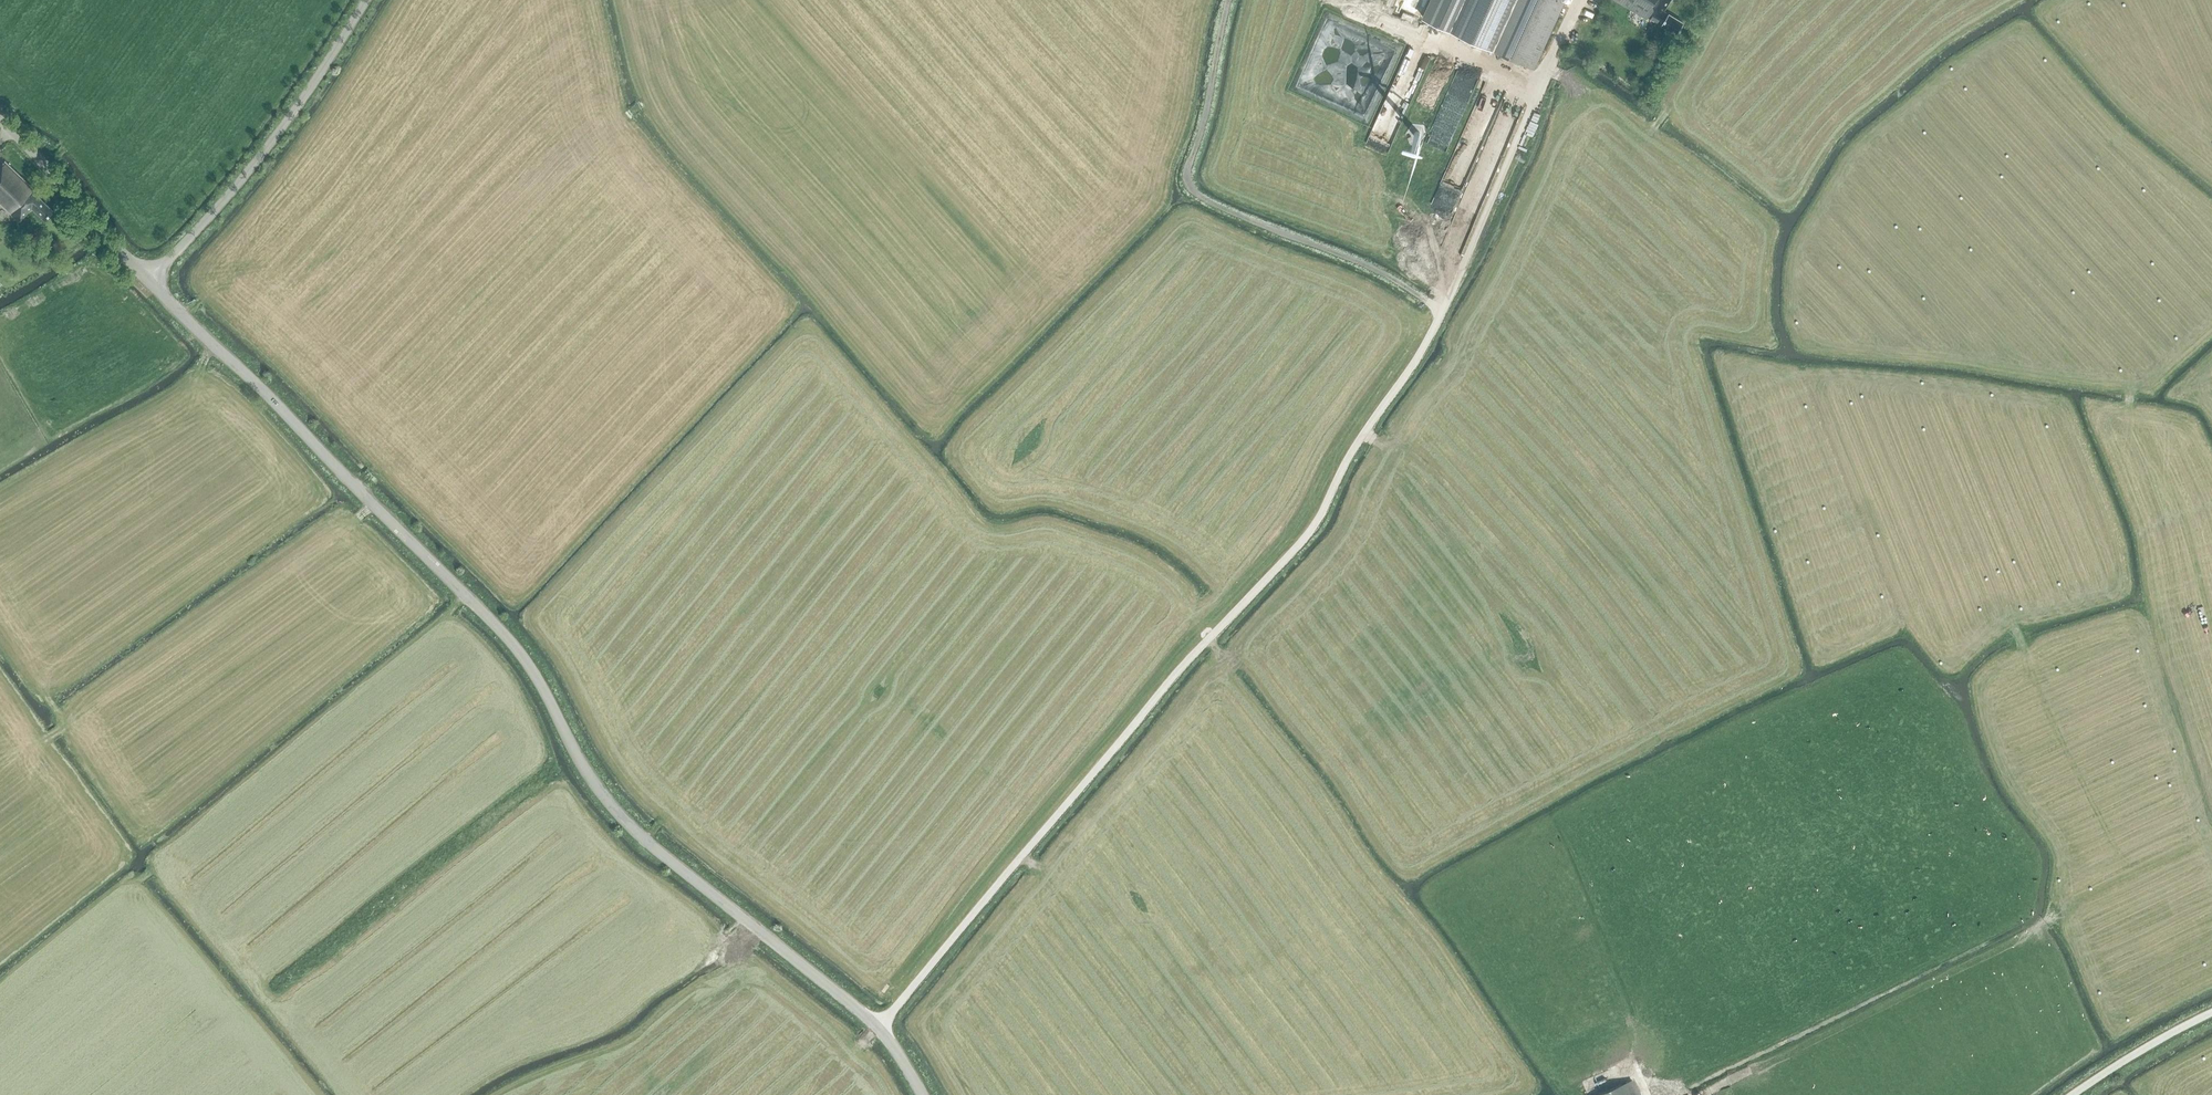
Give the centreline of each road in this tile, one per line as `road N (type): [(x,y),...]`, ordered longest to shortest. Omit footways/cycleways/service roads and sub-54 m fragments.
road 1 (tertiary): [(922,1094),(878,1027),(627,823),(506,636),(148,280)]
road 2 (unclassified): [(148,280),(270,143),(366,0)]
road 3 (tertiary): [(148,280),(0,119)]
road 4 (unclassified): [(2071,1094),(2211,1012)]

